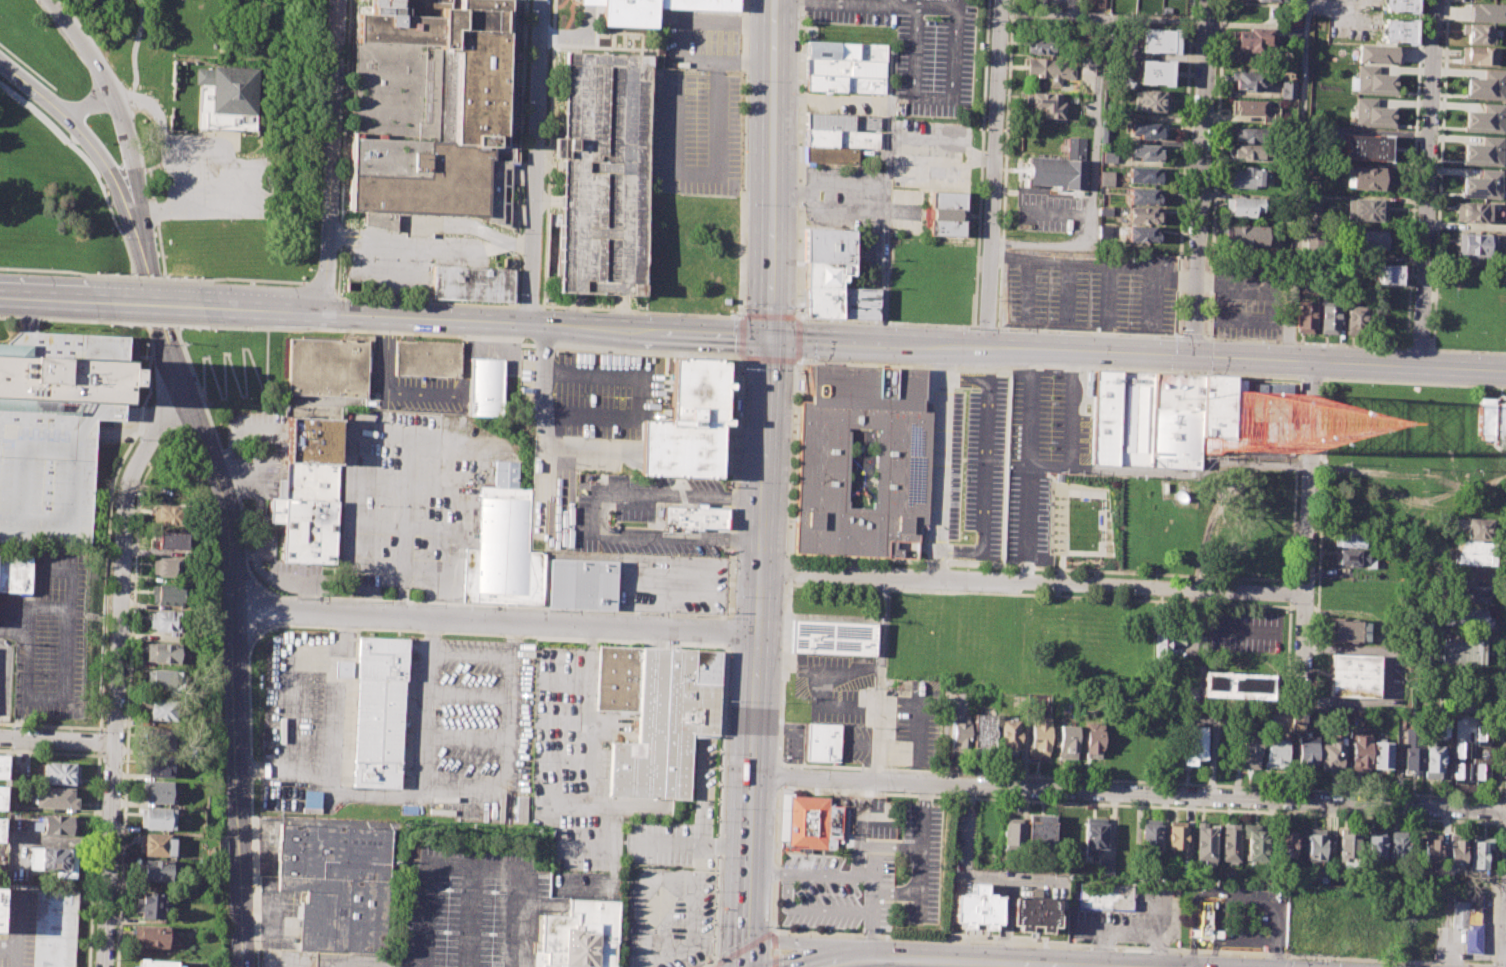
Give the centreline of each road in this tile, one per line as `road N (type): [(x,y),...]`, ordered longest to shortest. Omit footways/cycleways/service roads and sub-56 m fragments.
road 1 (secondary): [(771,0),(743,966)]
road 2 (residential): [(183,388),(126,490),(107,966)]
road 3 (tertiary): [(183,388),(218,473),(234,544),(244,966)]
road 4 (residential): [(1505,812),(923,782)]
road 5 (secondary): [(957,346),(1505,371)]
road 6 (residential): [(758,571),(1306,592)]
road 7 (residential): [(756,630),(235,608)]
road 8 (residential): [(1434,0),(1418,367)]
road 9 (residential): [(1193,356),(1209,0)]
road 10 (residential): [(1314,362),(1302,699)]
road 11 (secondary): [(324,314),(653,330)]
road 12 (residential): [(543,0),(531,324)]
road 13 (residential): [(337,0),(324,314)]
road 14 (secondary): [(131,204),(133,173),(115,100),(50,0)]
road 15 (residential): [(996,125),(988,347)]
road 16 (secondary): [(766,336),(957,346)]
road 17 (tertiary): [(131,204),(183,388)]
road 18 (residential): [(751,773),(923,782)]
road 19 (residential): [(1000,0),(996,125)]
road 20 (secondary): [(862,959),(767,940),(745,926)]
road 21 (secondary): [(913,961),(1035,966)]

